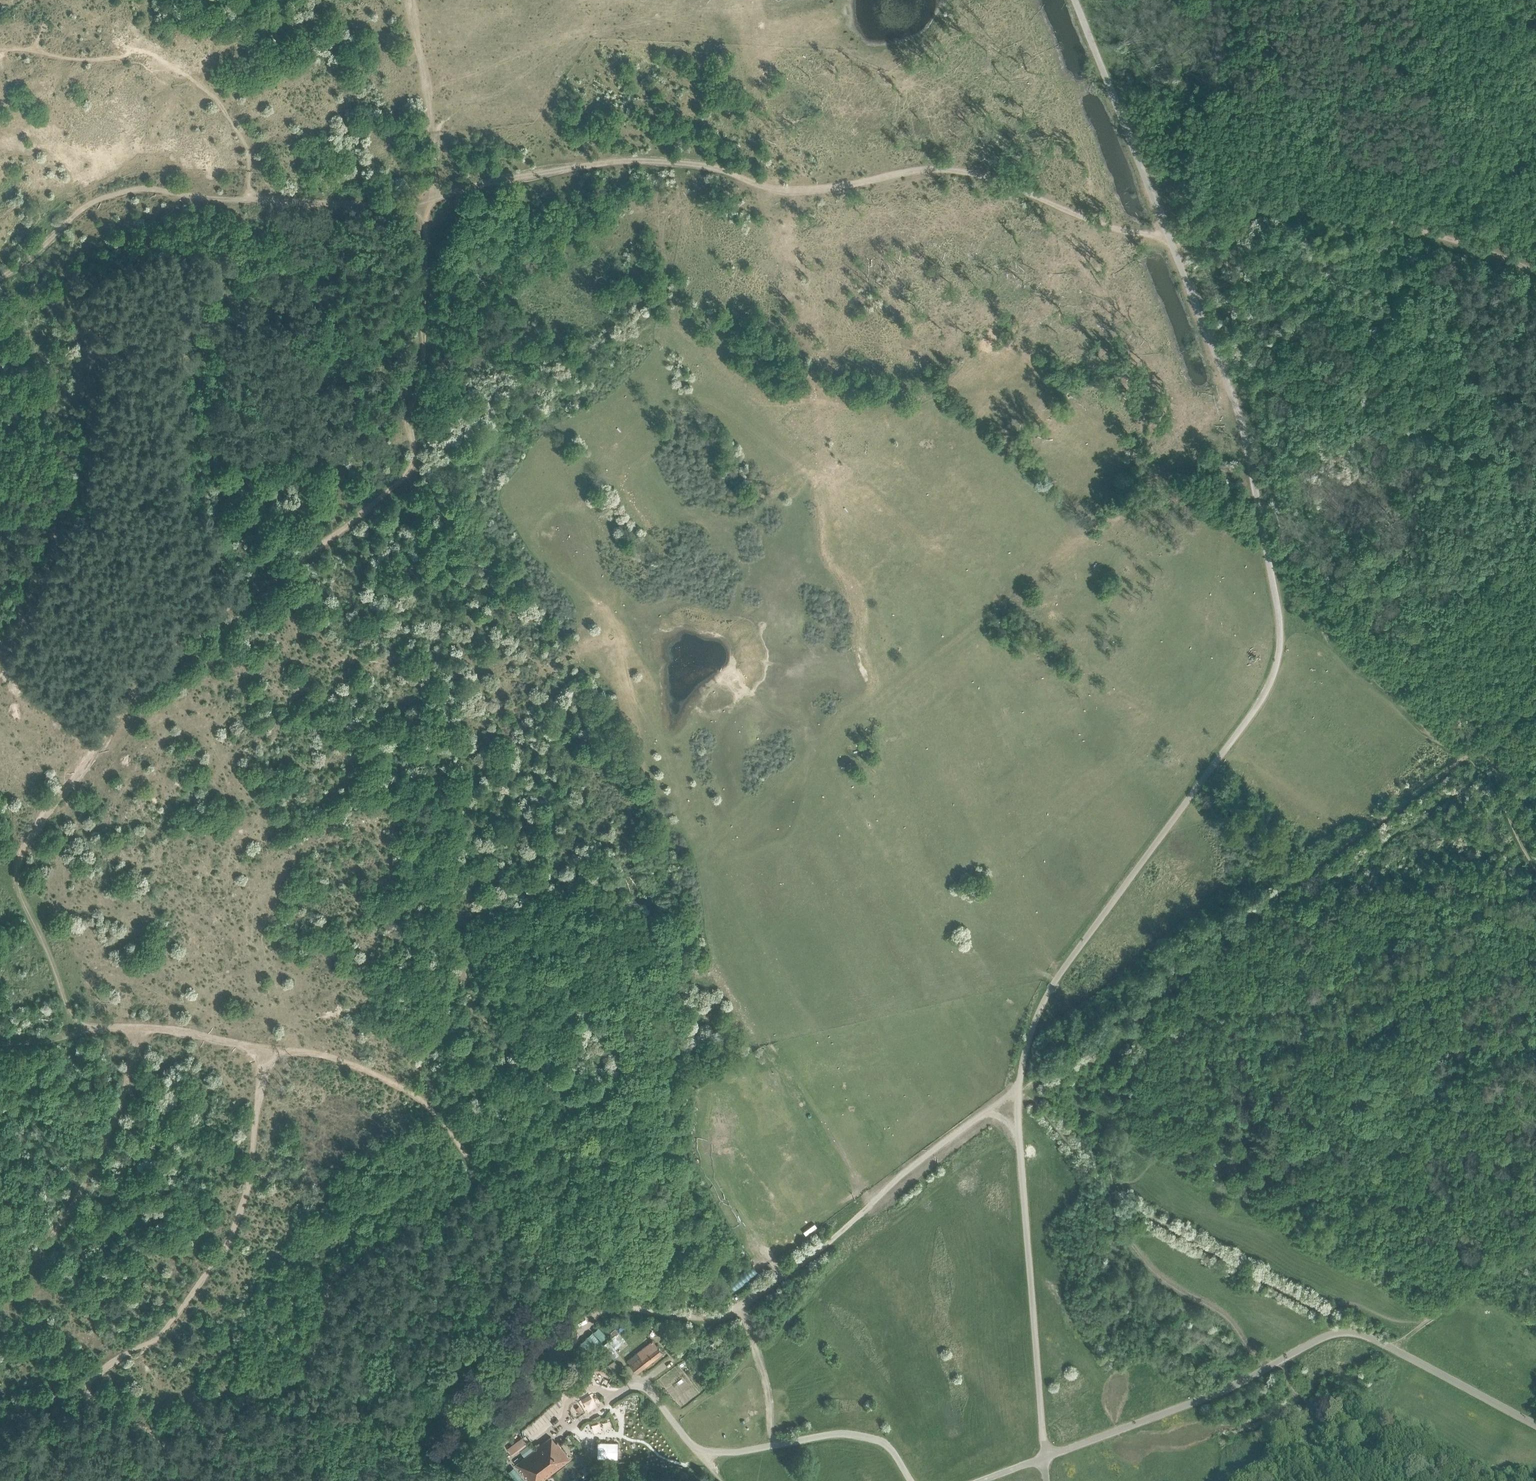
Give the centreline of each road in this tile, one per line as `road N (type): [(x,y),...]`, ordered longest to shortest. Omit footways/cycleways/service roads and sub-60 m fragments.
road 1 (unclassified): [(1535,1427),(1352,1326),(1236,1383),(1047,1455)]
road 2 (track): [(911,1480),(895,1452),(855,1436),(695,1453),(644,1385),(549,1433)]
road 3 (track): [(1019,1087),(745,1311)]
road 4 (track): [(745,1311),(776,1445)]
road 5 (track): [(745,1311),(709,1318),(612,1300)]
road 6 (track): [(572,1399),(557,1371),(570,1337),(612,1300)]

